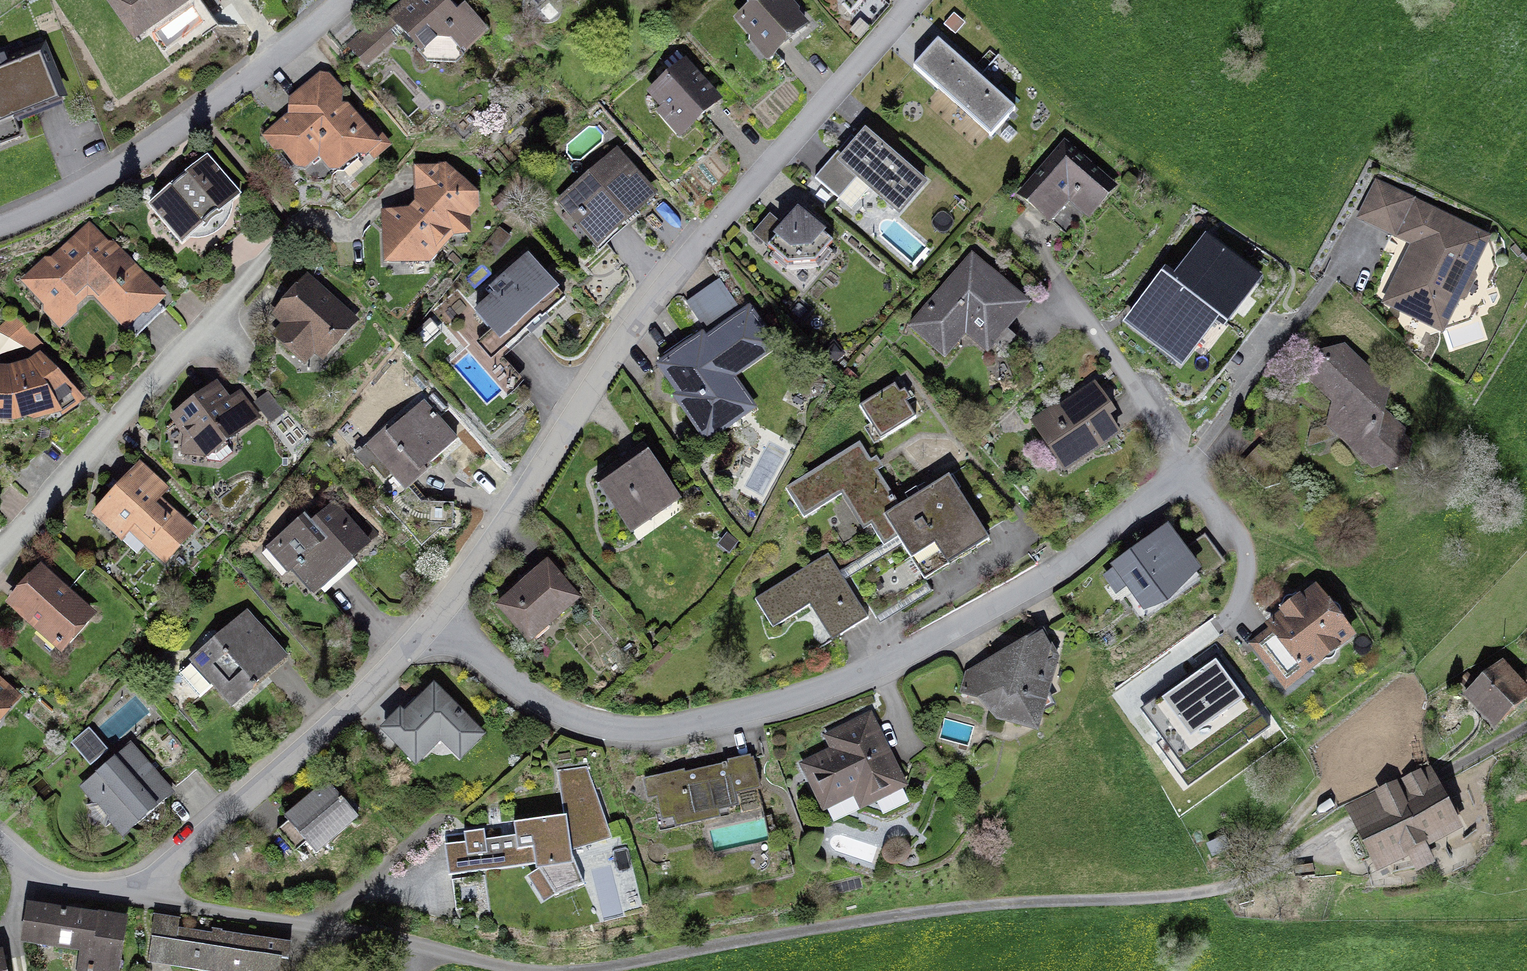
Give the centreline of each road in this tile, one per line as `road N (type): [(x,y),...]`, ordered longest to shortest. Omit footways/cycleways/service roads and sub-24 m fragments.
road 1 (residential): [(430,623),(538,702),(615,730),(709,720),(835,684),(1082,553),(1188,469),(1360,230)]
road 2 (track): [(601,970),(942,915),(1193,899),(1268,879),(1526,729)]
road 3 (residential): [(430,623),(488,549),(661,285),(917,0)]
road 4 (residential): [(0,556),(291,230)]
road 5 (residential): [(0,226),(108,178),(202,116),(344,0)]
road 6 (residential): [(125,893),(195,844),(330,727),(430,623)]
road 7 (residential): [(125,893),(444,956)]
road 8 (residential): [(0,846),(53,880),(125,893)]

